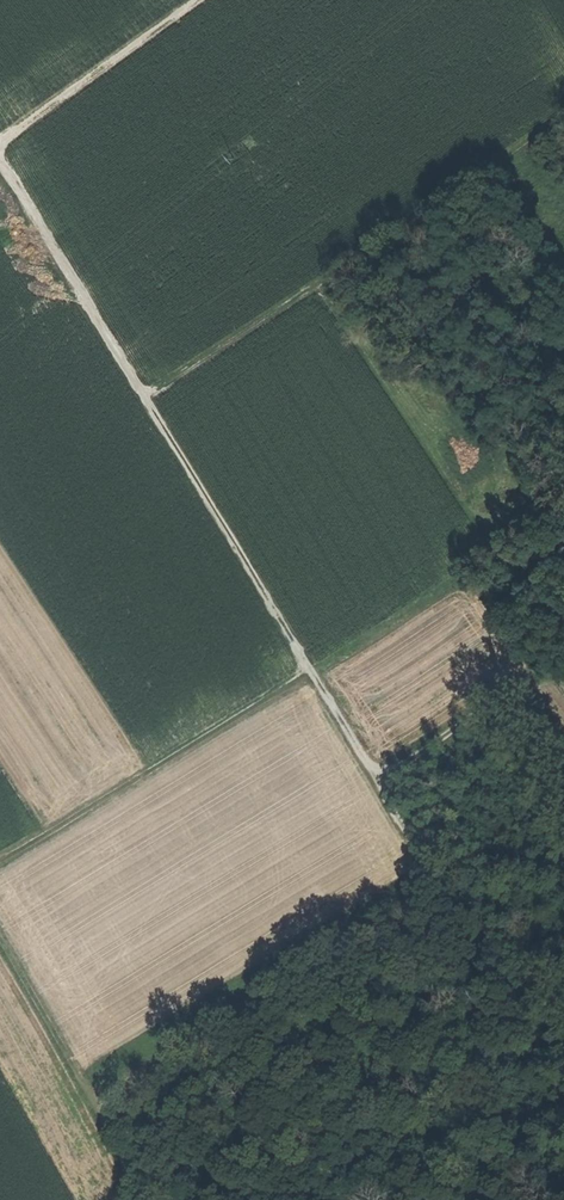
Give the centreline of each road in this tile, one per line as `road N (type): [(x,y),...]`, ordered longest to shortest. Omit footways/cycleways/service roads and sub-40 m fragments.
road 1 (track): [(0,145),(428,866),(422,891),(105,1117),(130,1180),(111,1199)]
road 2 (track): [(0,862),(482,566)]
road 3 (track): [(151,393),(563,128)]
road 4 (track): [(0,140),(193,0)]
road 5 (track): [(105,1117),(0,935)]

